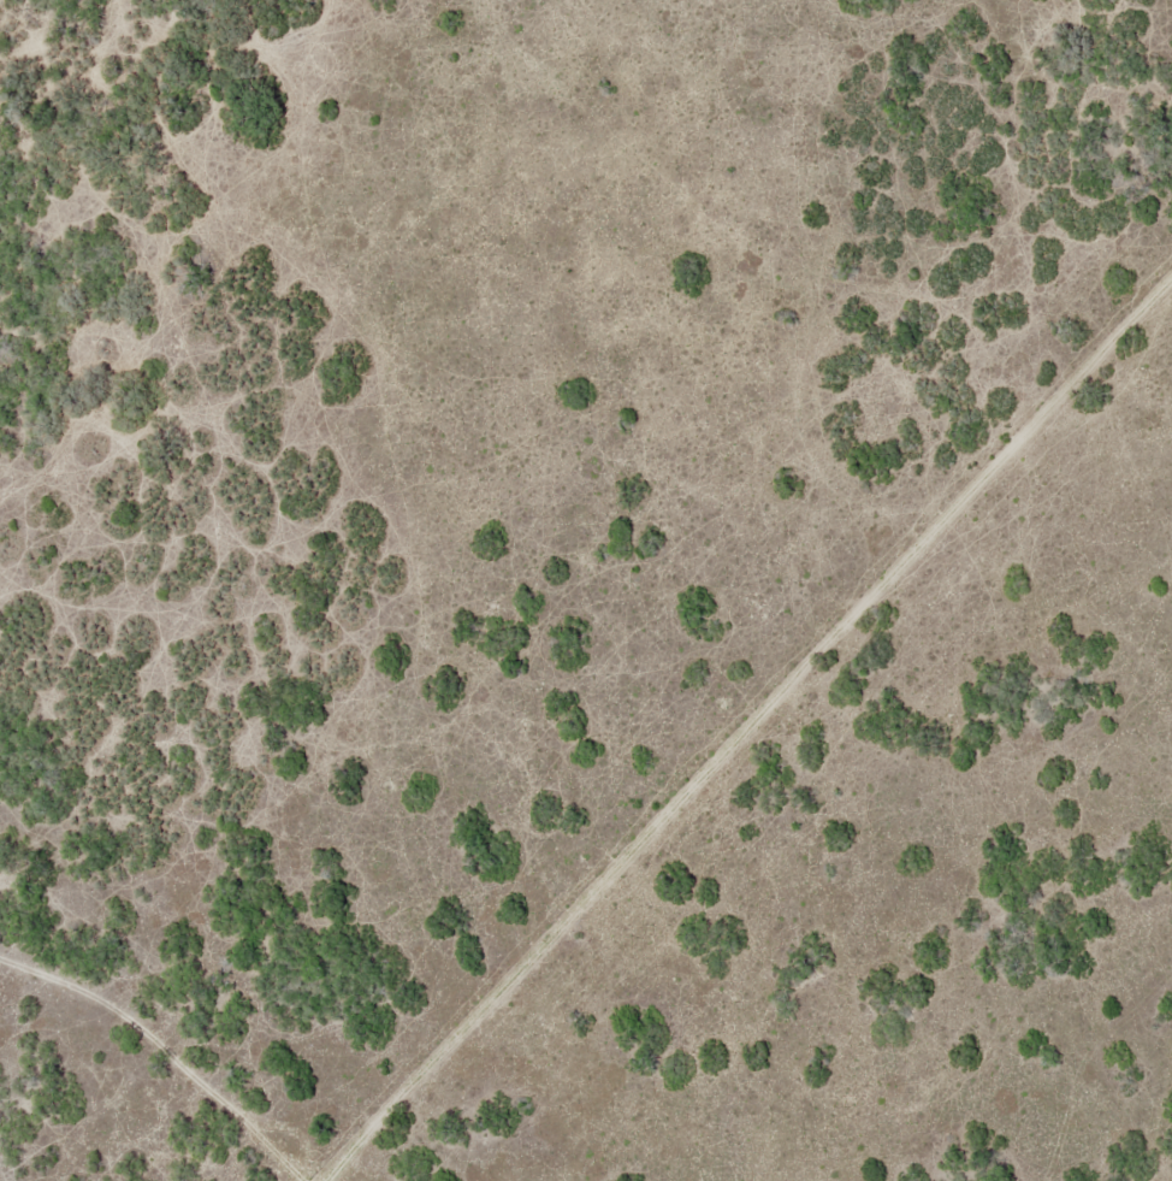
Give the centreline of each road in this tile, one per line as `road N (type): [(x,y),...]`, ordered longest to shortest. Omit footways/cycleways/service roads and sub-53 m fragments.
road 1 (residential): [(1171,1174),(800,1103),(214,1040)]
road 2 (residential): [(349,0),(345,259),(318,335),(82,467),(0,497)]
road 3 (residential): [(214,1040),(88,970),(0,937)]
road 4 (residential): [(316,1180),(237,1103),(214,1040)]

